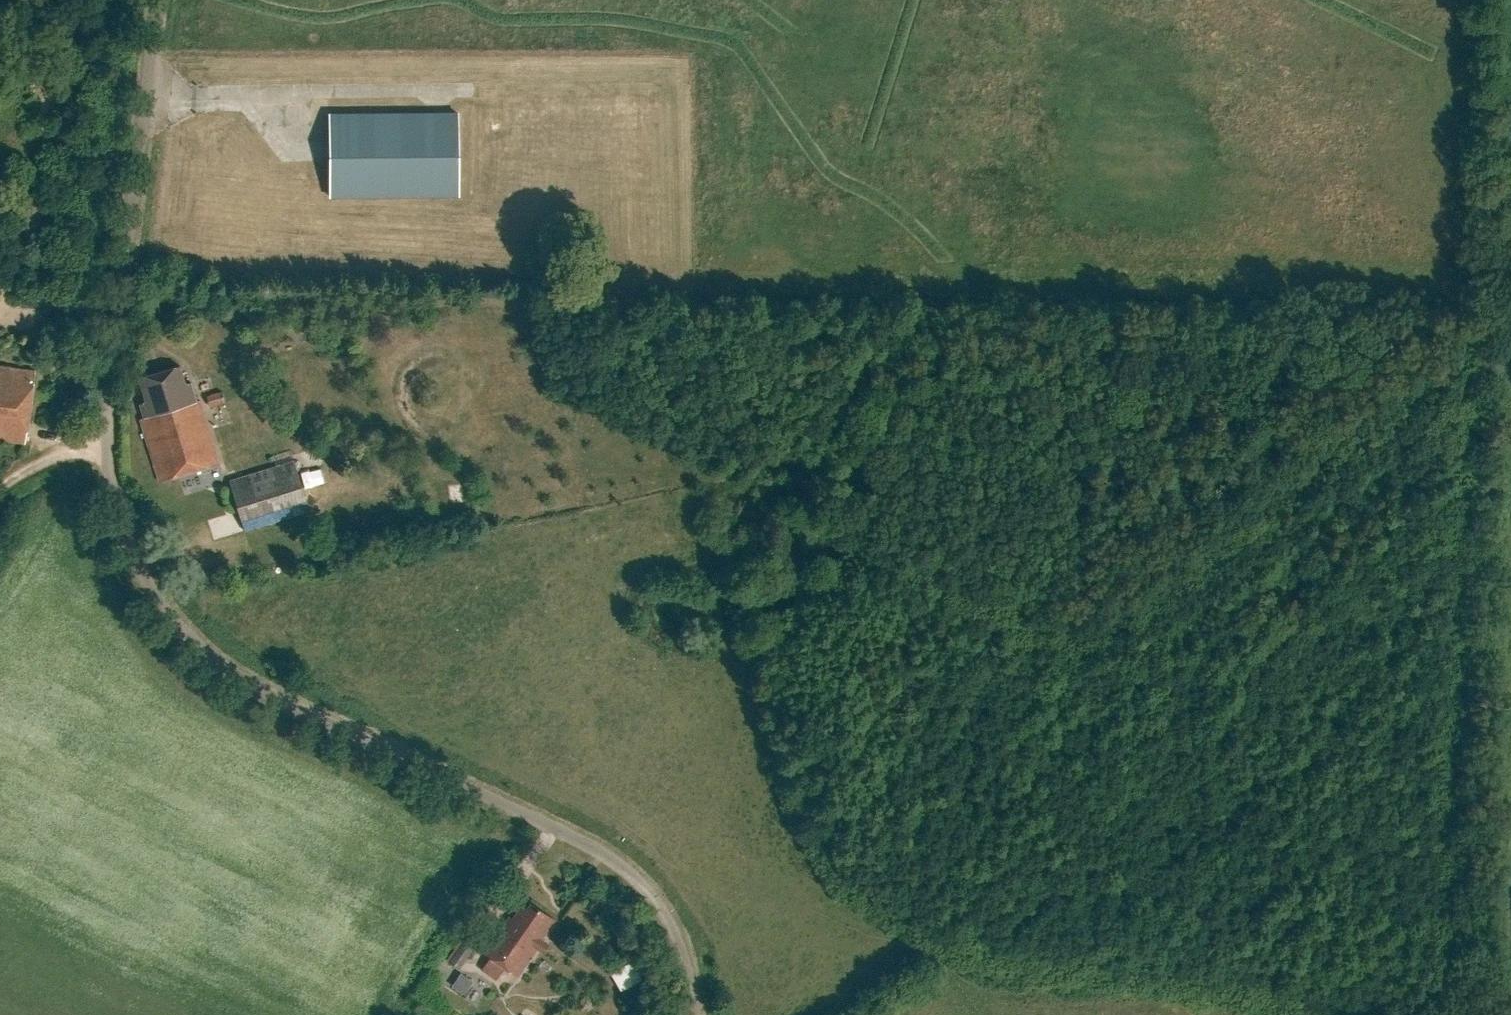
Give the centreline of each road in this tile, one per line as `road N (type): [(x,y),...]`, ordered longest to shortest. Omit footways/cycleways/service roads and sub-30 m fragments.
road 1 (unclassified): [(691,1014),(652,912),(600,860),(258,691),(210,660),(152,592),(117,516),(108,452),(156,0)]

